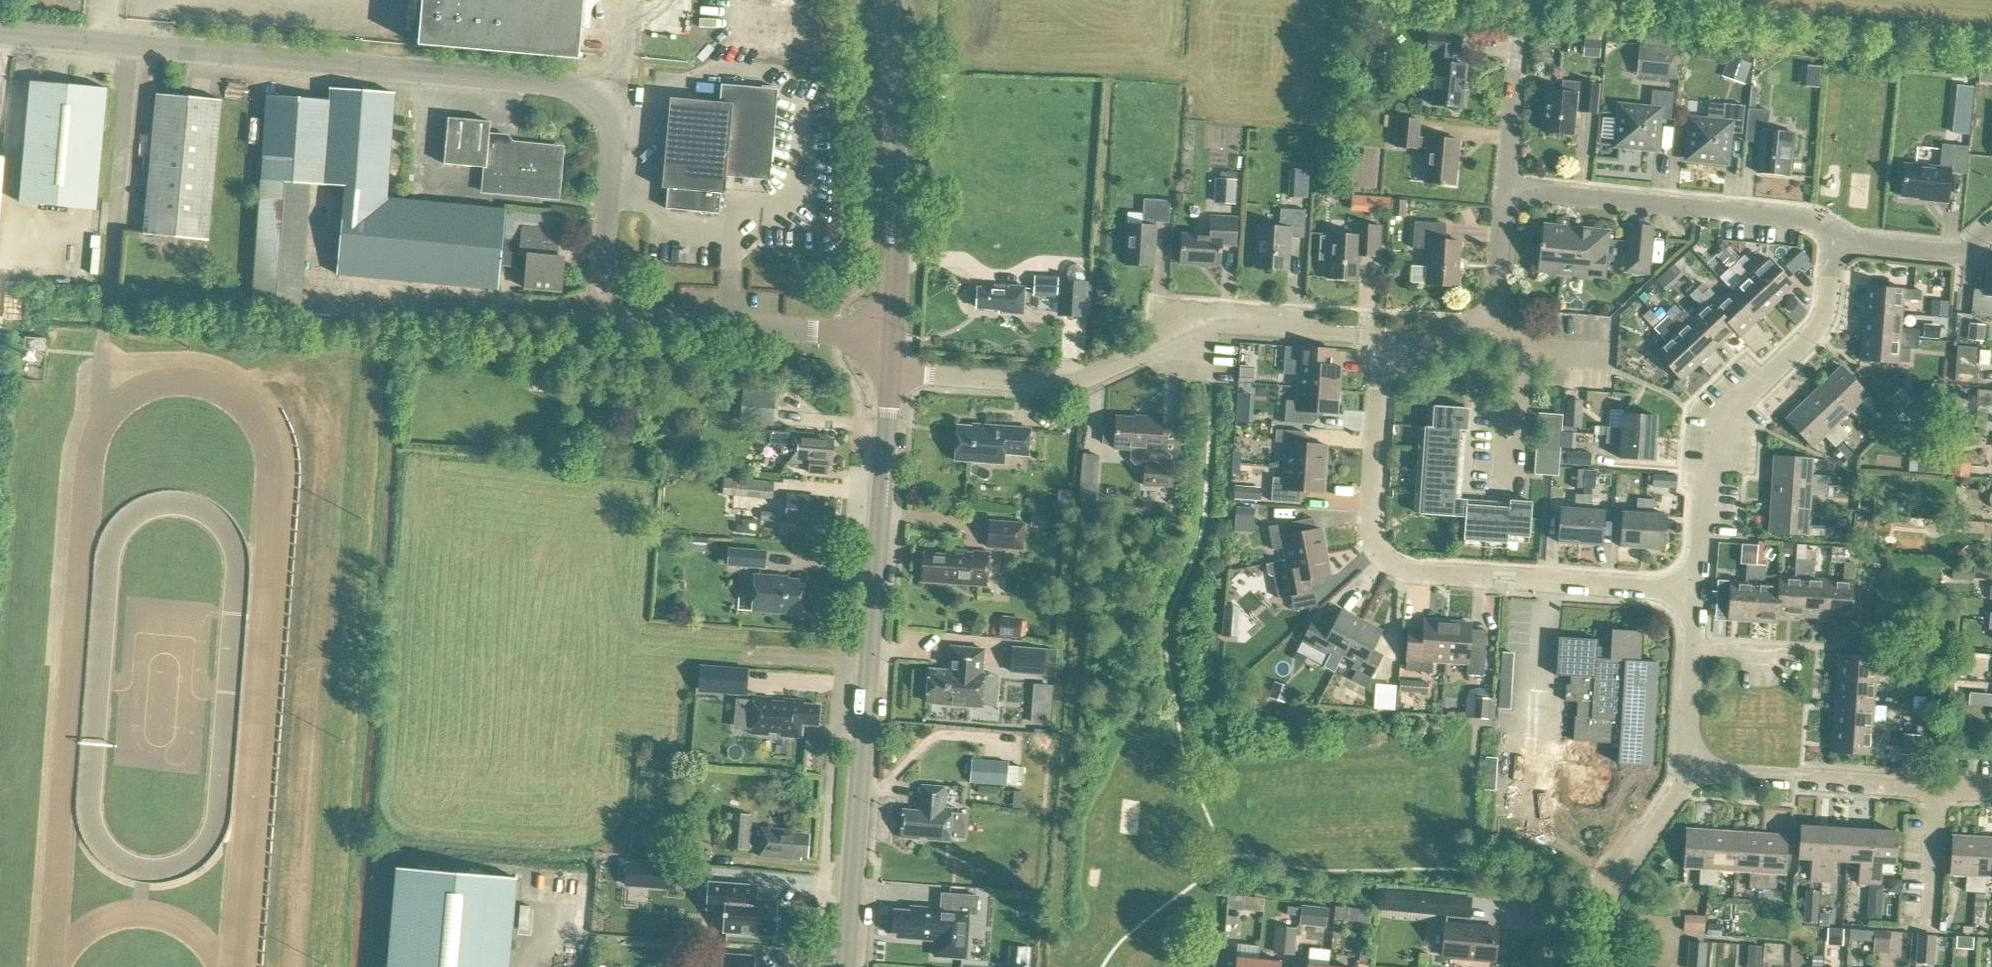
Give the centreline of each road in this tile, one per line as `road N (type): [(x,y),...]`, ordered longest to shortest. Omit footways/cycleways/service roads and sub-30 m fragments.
road 1 (unclassified): [(893,335),(621,316),(602,300),(612,104),(596,91),(128,43)]
road 2 (unknown): [(870,672),(418,633),(403,966)]
road 3 (secondary): [(847,966),(891,374)]
road 4 (residential): [(1695,589),(1532,582),(1382,553),(1370,518),(1379,338)]
road 5 (residential): [(891,374),(1070,385),(1215,323),(1379,338)]
road 6 (residential): [(1695,589),(1719,421),(1824,317),(1834,234)]
road 7 (secondary): [(893,335),(896,183),(885,0)]
road 8 (residential): [(1506,189),(1809,220),(1834,234)]
road 9 (residential): [(1991,789),(1687,772)]
road 10 (unclassified): [(128,43),(108,283)]
road 11 (residential): [(1600,966),(1605,886),(1687,772)]
road 12 (residential): [(1514,485),(1524,348),(1495,306)]
road 13 (residential): [(1687,772),(1695,589)]
road 14 (residential): [(1834,234),(1853,244),(1963,254),(1991,230)]
road 15 (residential): [(1506,189),(1520,30)]
road 16 (unclassified): [(128,43),(0,31)]
road 17 (residential): [(1379,338),(1429,342),(1495,306)]

